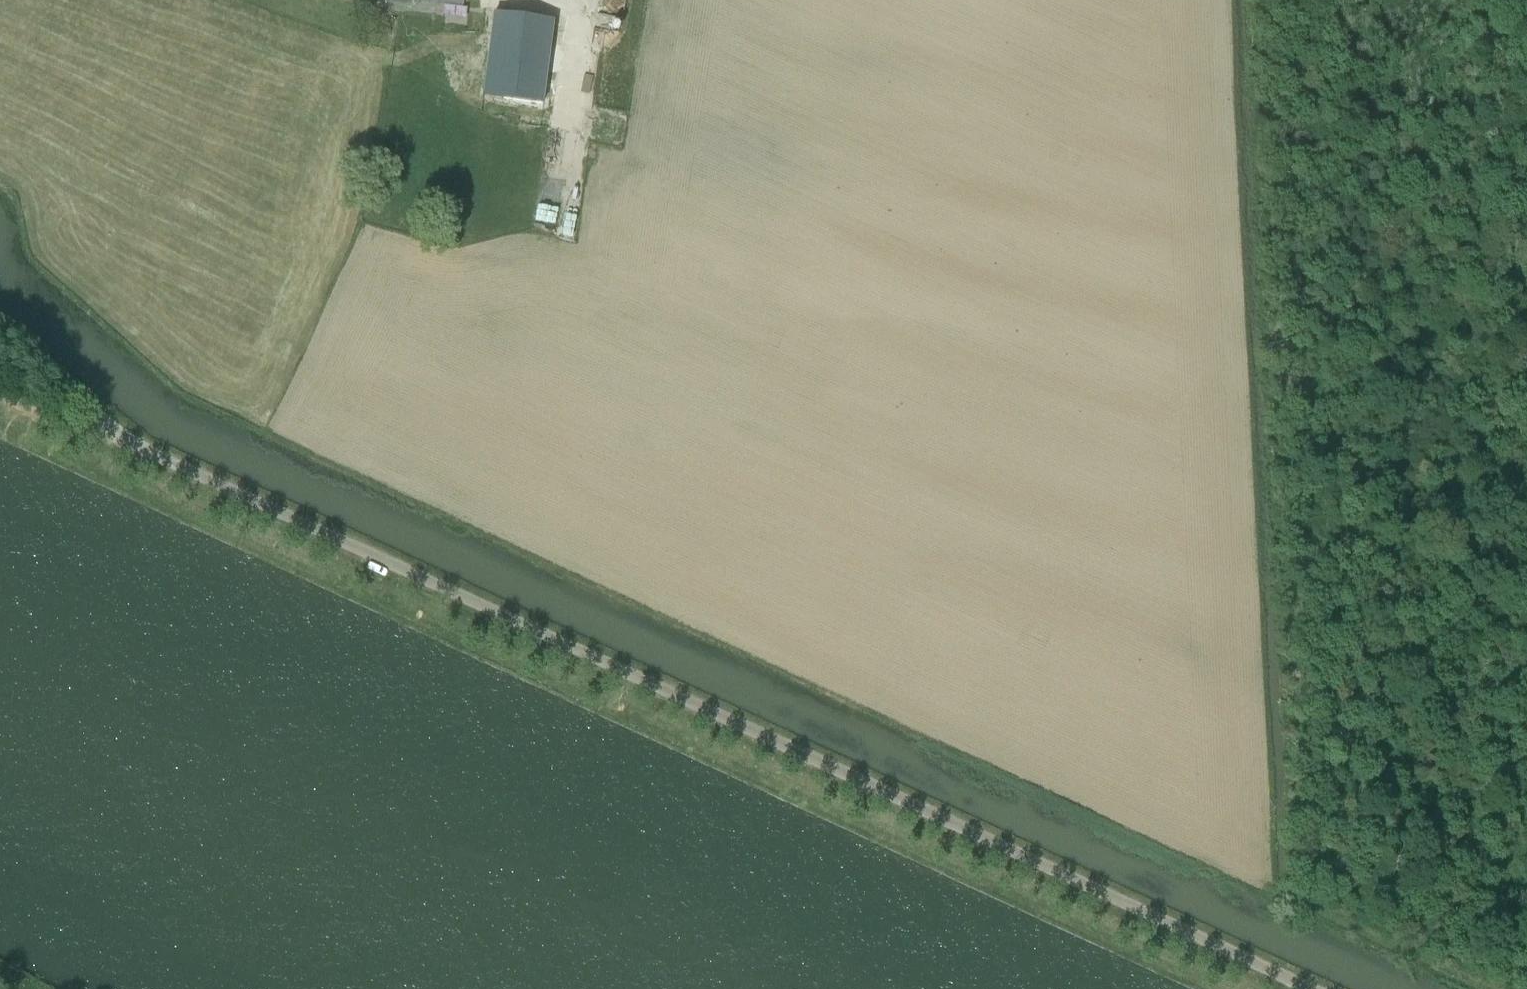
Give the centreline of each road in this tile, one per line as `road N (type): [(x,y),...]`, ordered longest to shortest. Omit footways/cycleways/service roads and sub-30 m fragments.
road 1 (unclassified): [(1313,988),(142,446),(0,330)]

